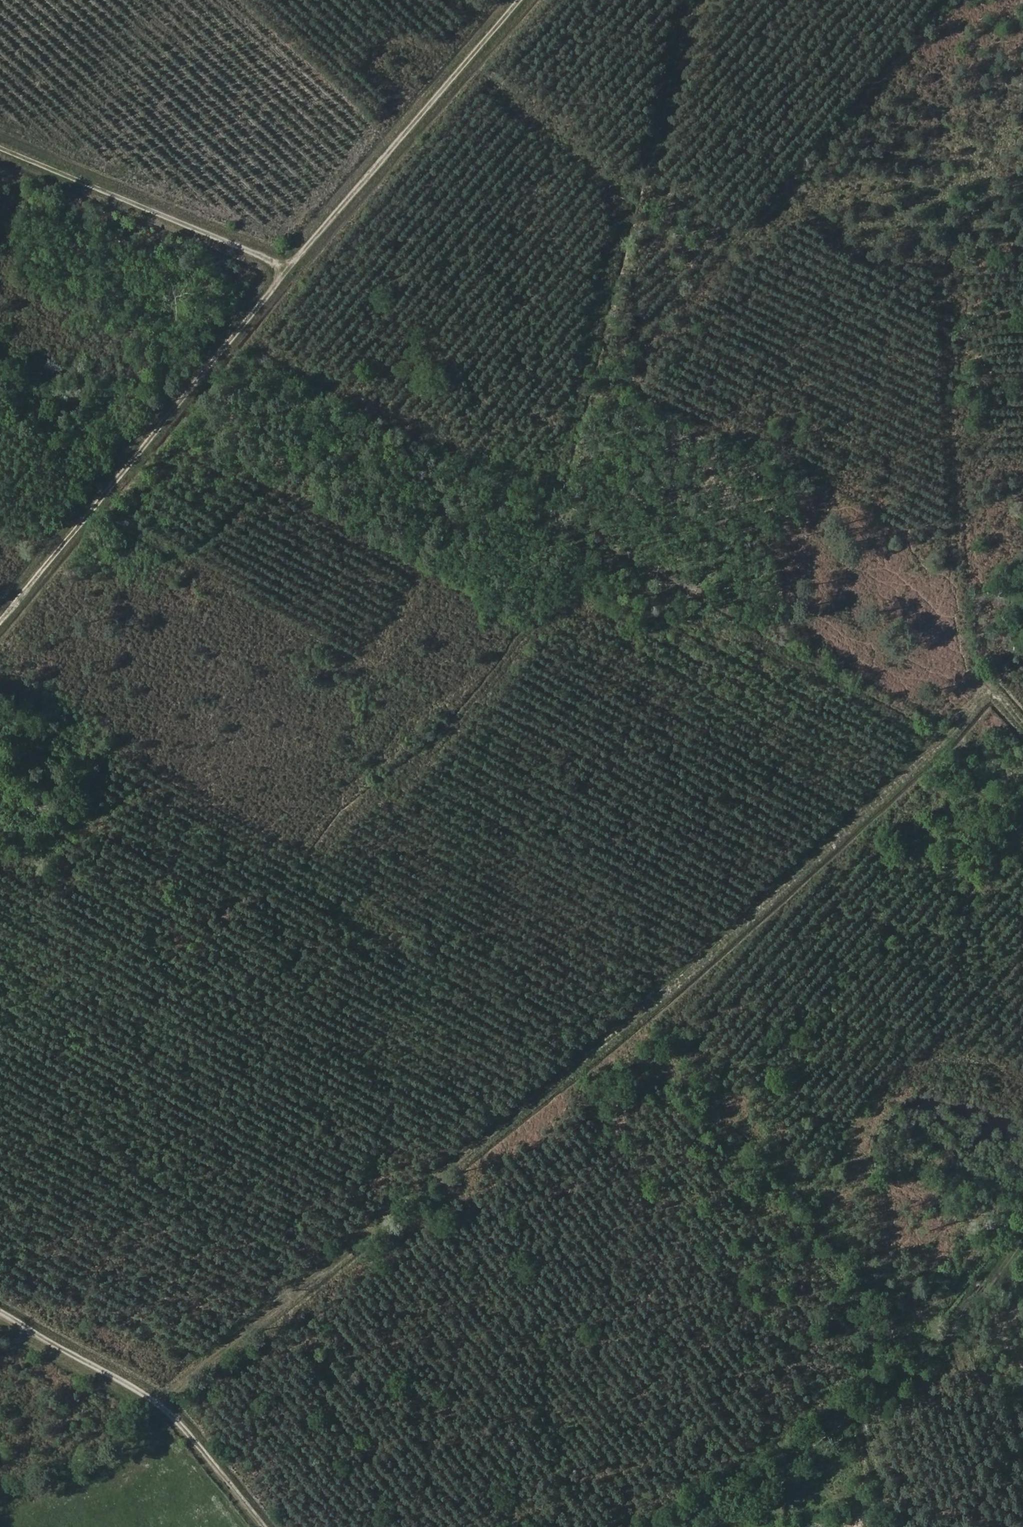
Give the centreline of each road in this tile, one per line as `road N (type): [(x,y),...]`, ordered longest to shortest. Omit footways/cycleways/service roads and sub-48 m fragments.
road 1 (track): [(0,630),(531,0)]
road 2 (track): [(706,1526),(762,1473),(866,1401),(951,1328),(1022,1237)]
road 3 (track): [(0,1318),(159,1405),(260,1526)]
road 4 (track): [(0,146),(301,273)]

